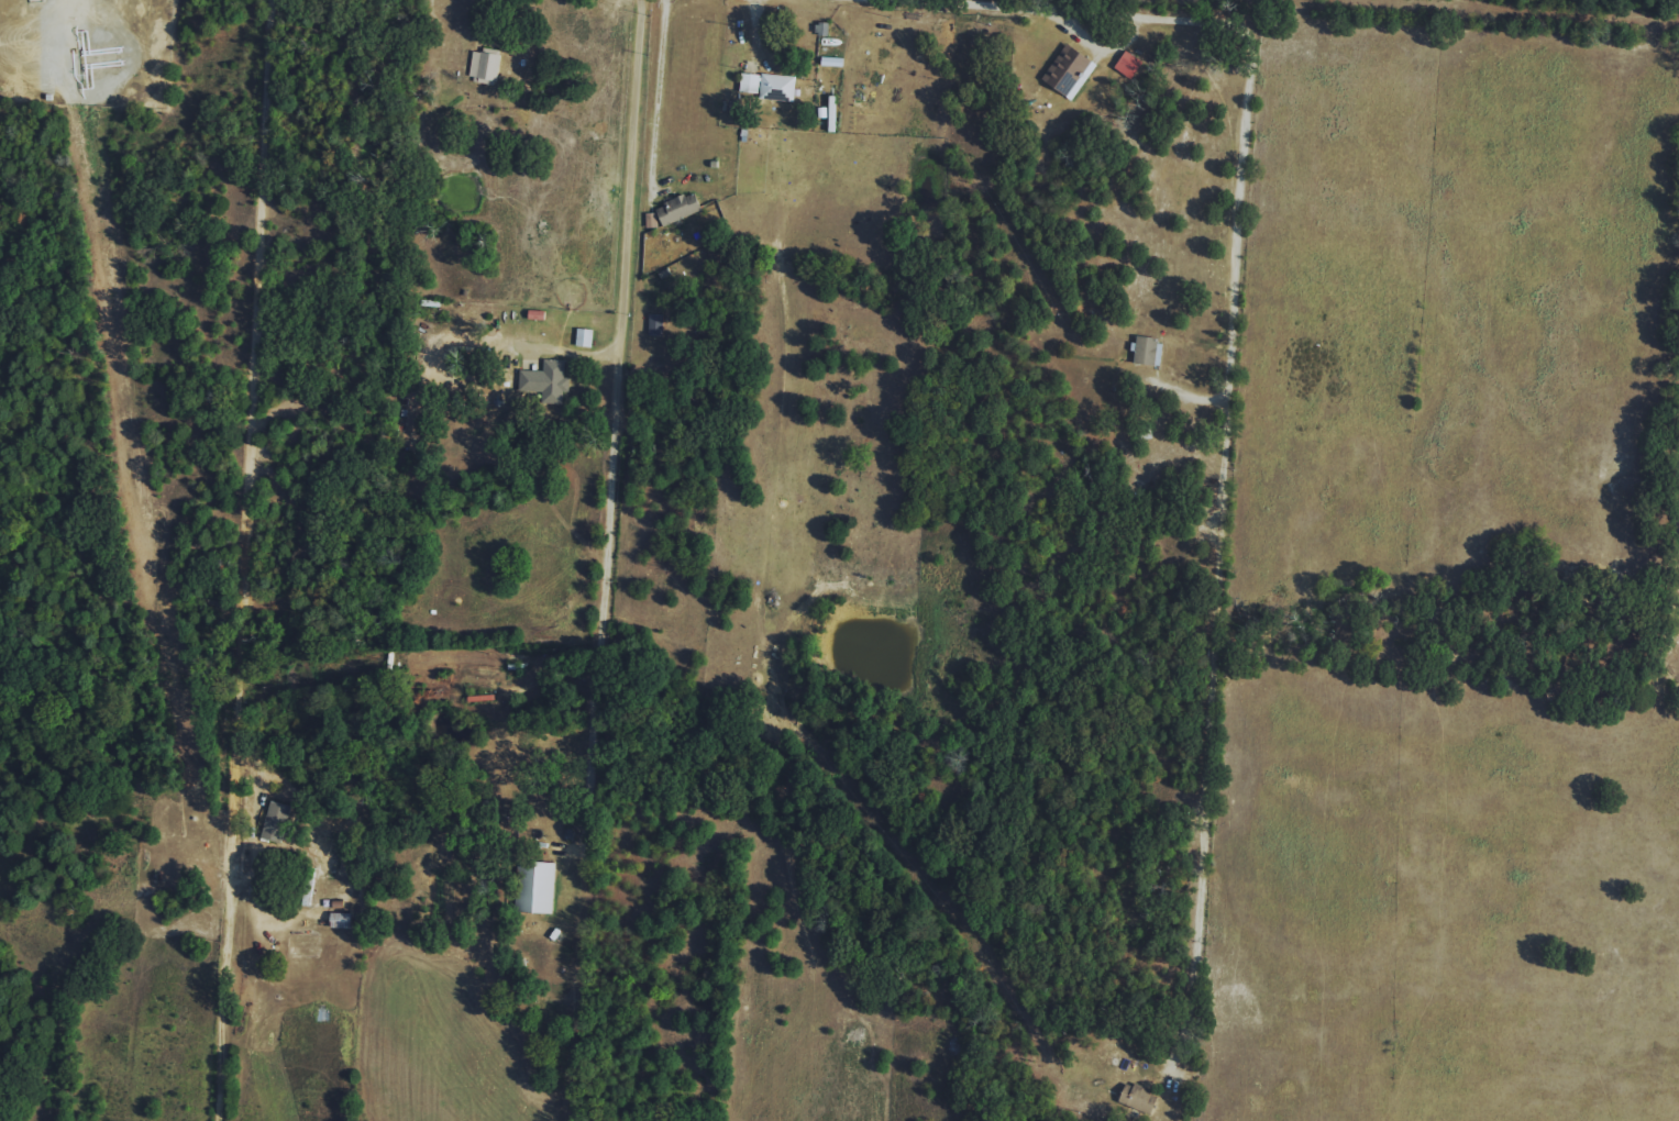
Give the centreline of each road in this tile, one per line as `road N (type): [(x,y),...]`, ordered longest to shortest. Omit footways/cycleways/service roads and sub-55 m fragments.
road 1 (residential): [(224,1120),(217,648),(207,523),(257,0)]
road 2 (residential): [(946,0),(1250,25)]

